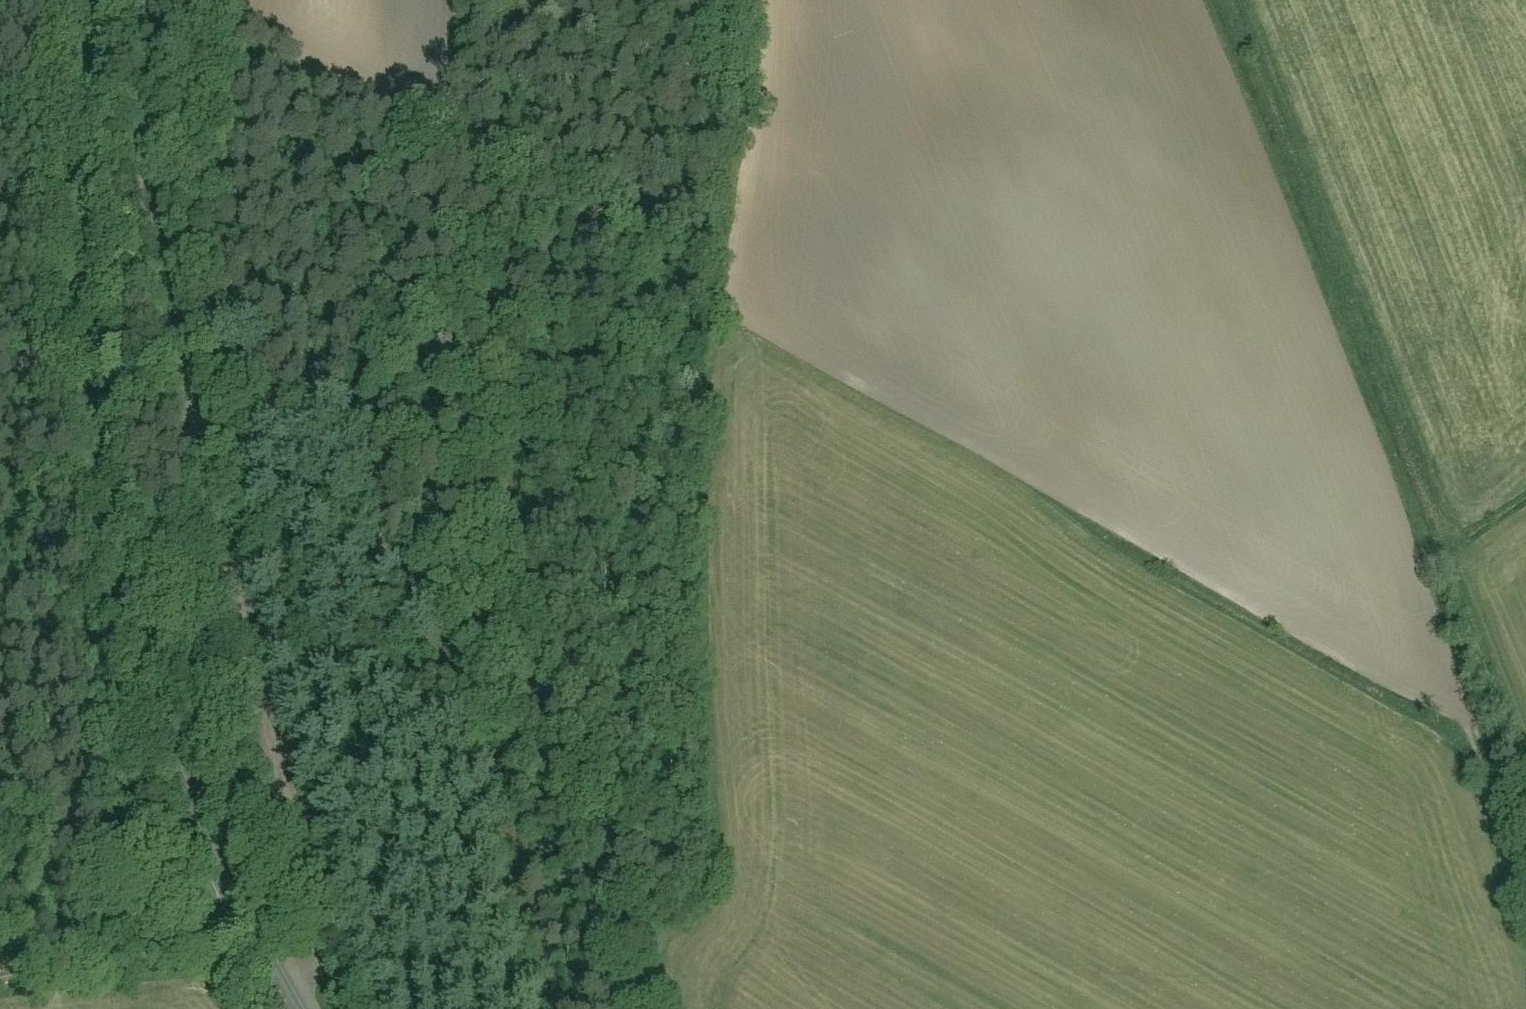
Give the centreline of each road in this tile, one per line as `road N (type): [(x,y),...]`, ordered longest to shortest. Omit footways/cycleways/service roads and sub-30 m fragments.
road 1 (tertiary): [(290,1008),(212,855),(150,691),(107,519),(78,314),(72,138),(82,0)]
road 2 (track): [(0,972),(254,941)]
road 3 (track): [(1525,835),(1483,698)]

